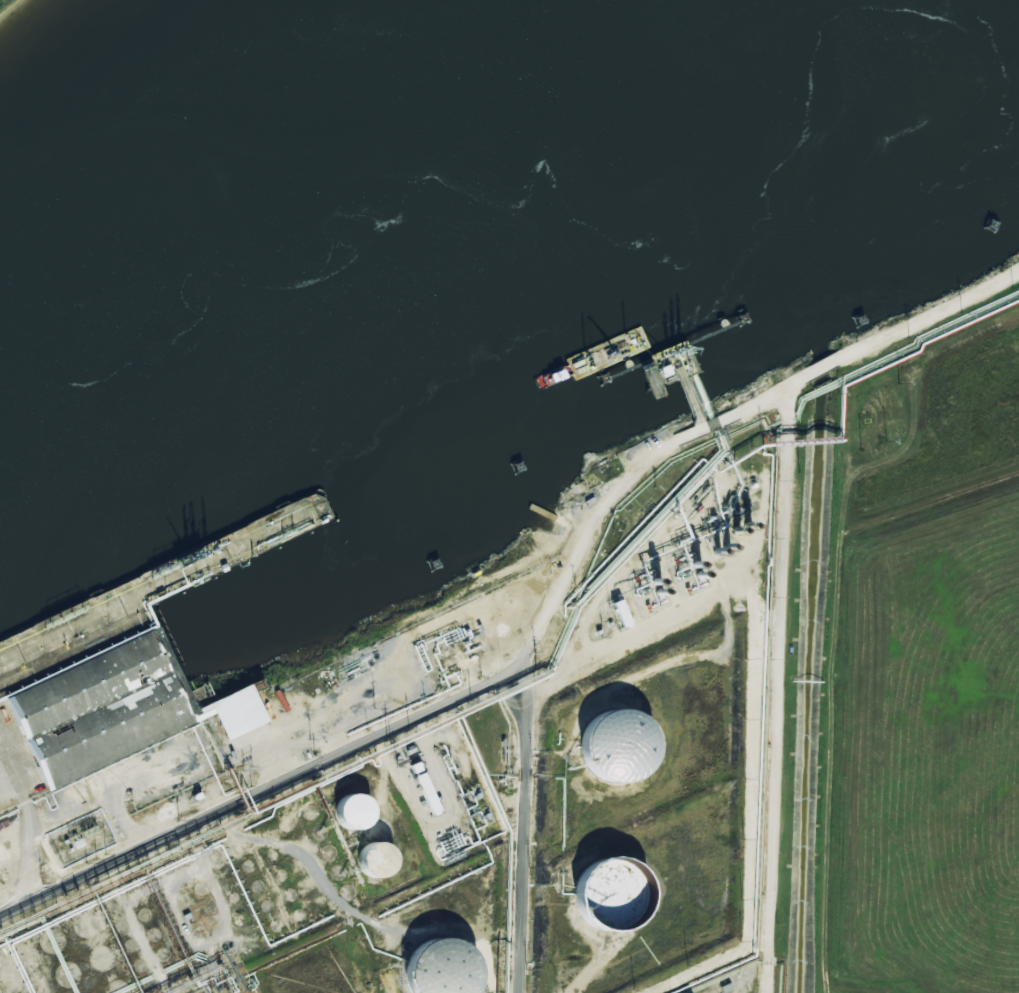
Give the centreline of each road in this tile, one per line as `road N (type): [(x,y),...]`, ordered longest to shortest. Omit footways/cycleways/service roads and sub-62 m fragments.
road 1 (residential): [(768,992),(791,406),(810,389),(1018,286)]

